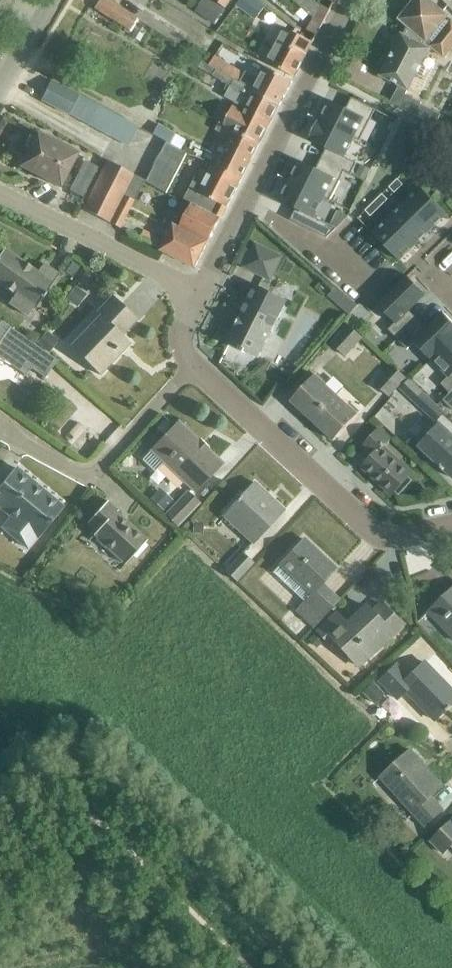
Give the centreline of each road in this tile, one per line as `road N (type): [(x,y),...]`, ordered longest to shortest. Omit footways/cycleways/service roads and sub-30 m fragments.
road 1 (residential): [(200,293),(349,0)]
road 2 (residential): [(451,527),(390,539),(370,530),(191,368)]
road 3 (residential): [(0,429),(90,478),(191,368)]
road 4 (residential): [(0,192),(200,293)]

